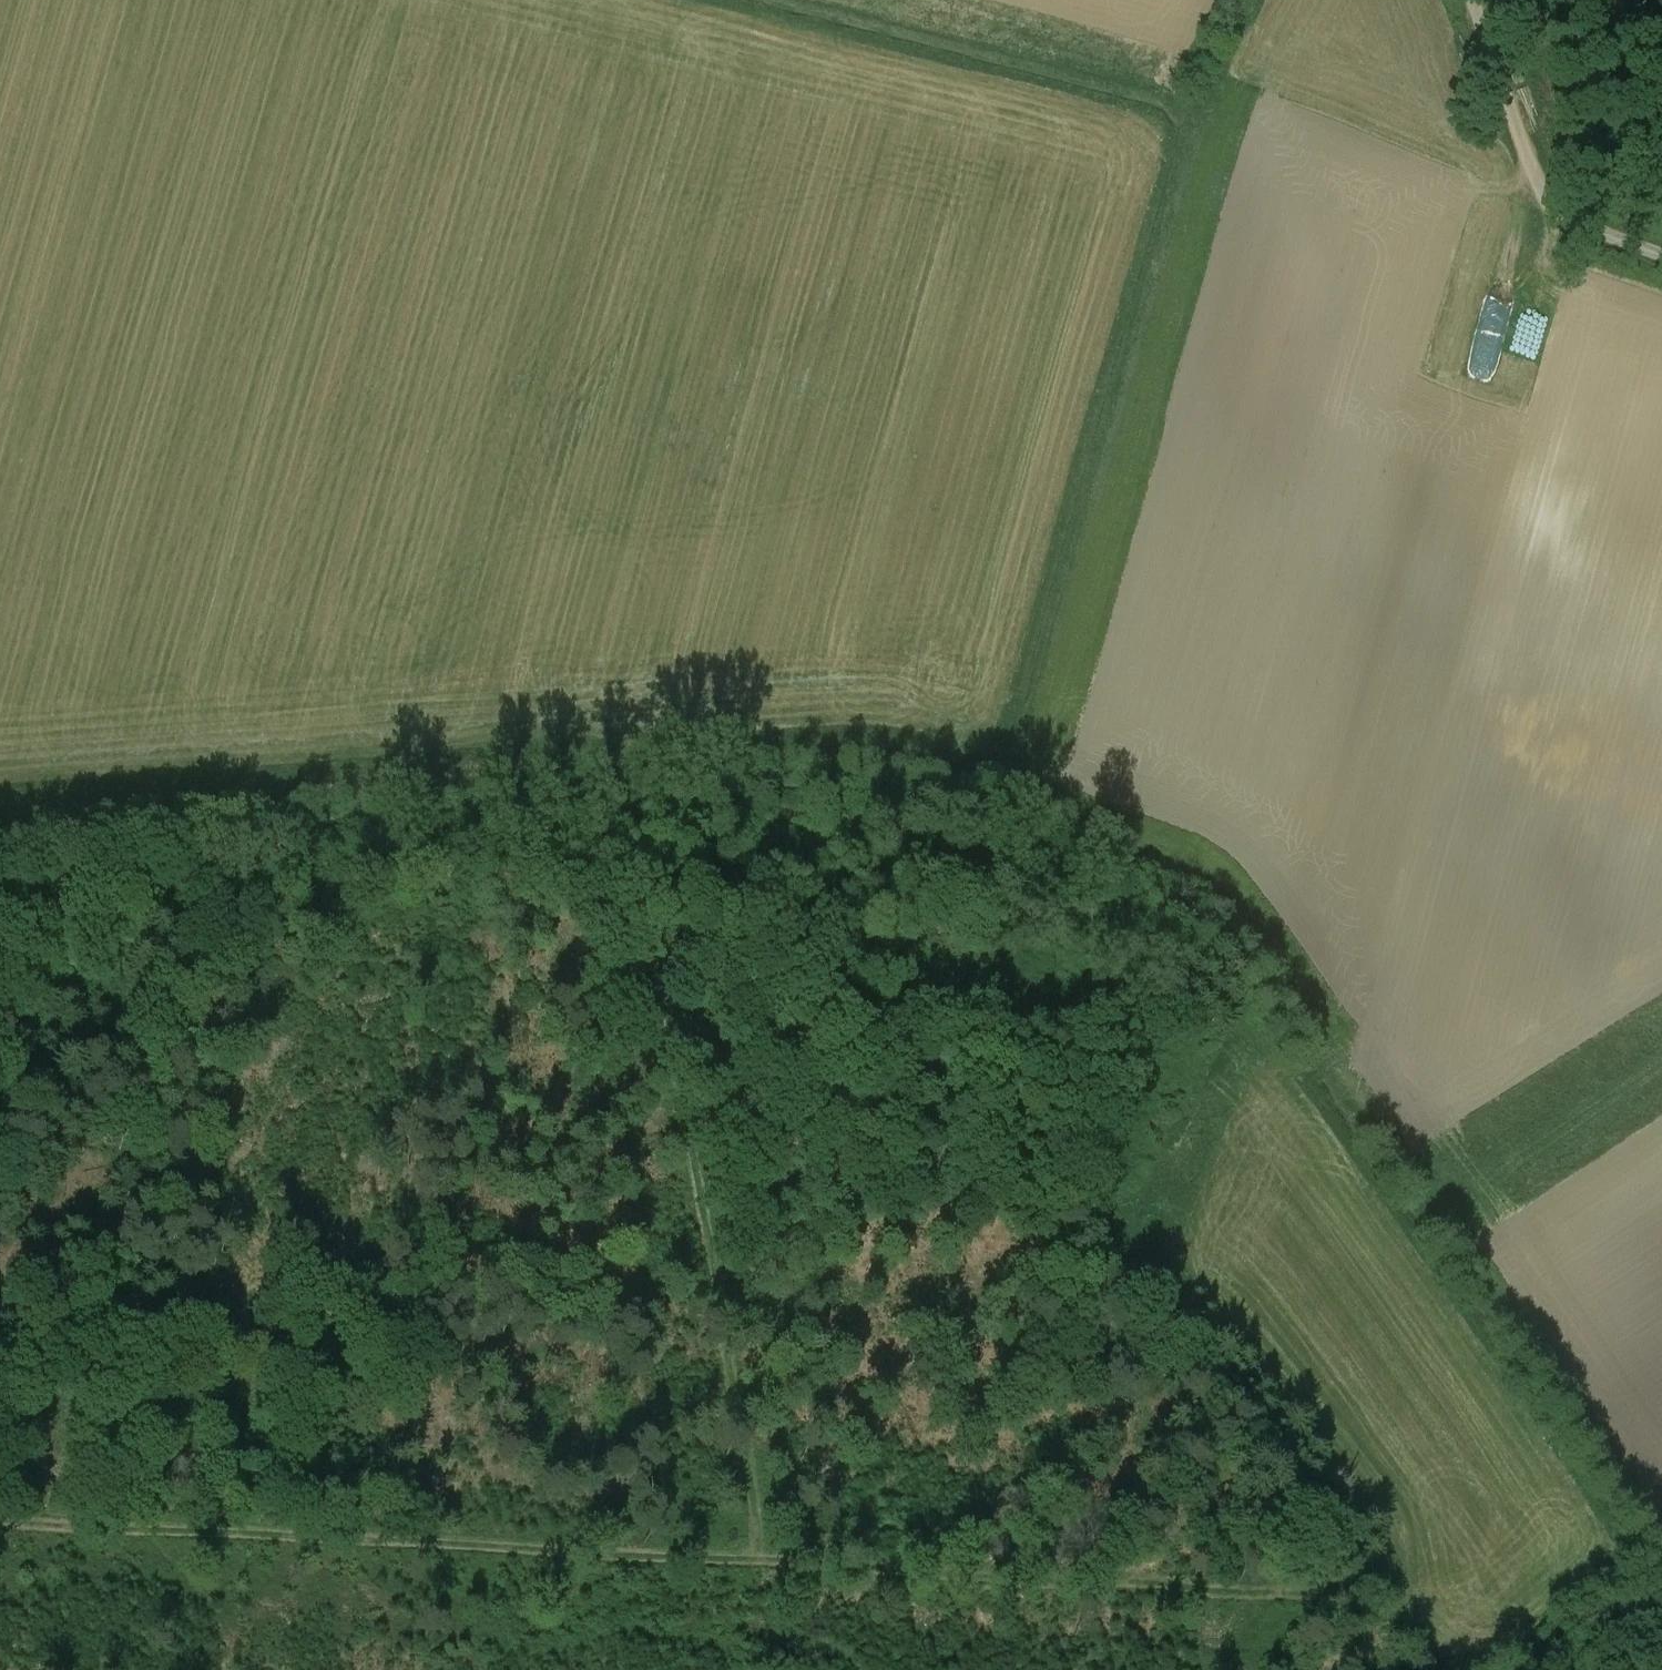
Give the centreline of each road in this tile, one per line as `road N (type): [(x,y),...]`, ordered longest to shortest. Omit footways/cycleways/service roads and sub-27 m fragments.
road 1 (unclassified): [(1469,0),(1542,195),(1563,224),(1661,259)]

